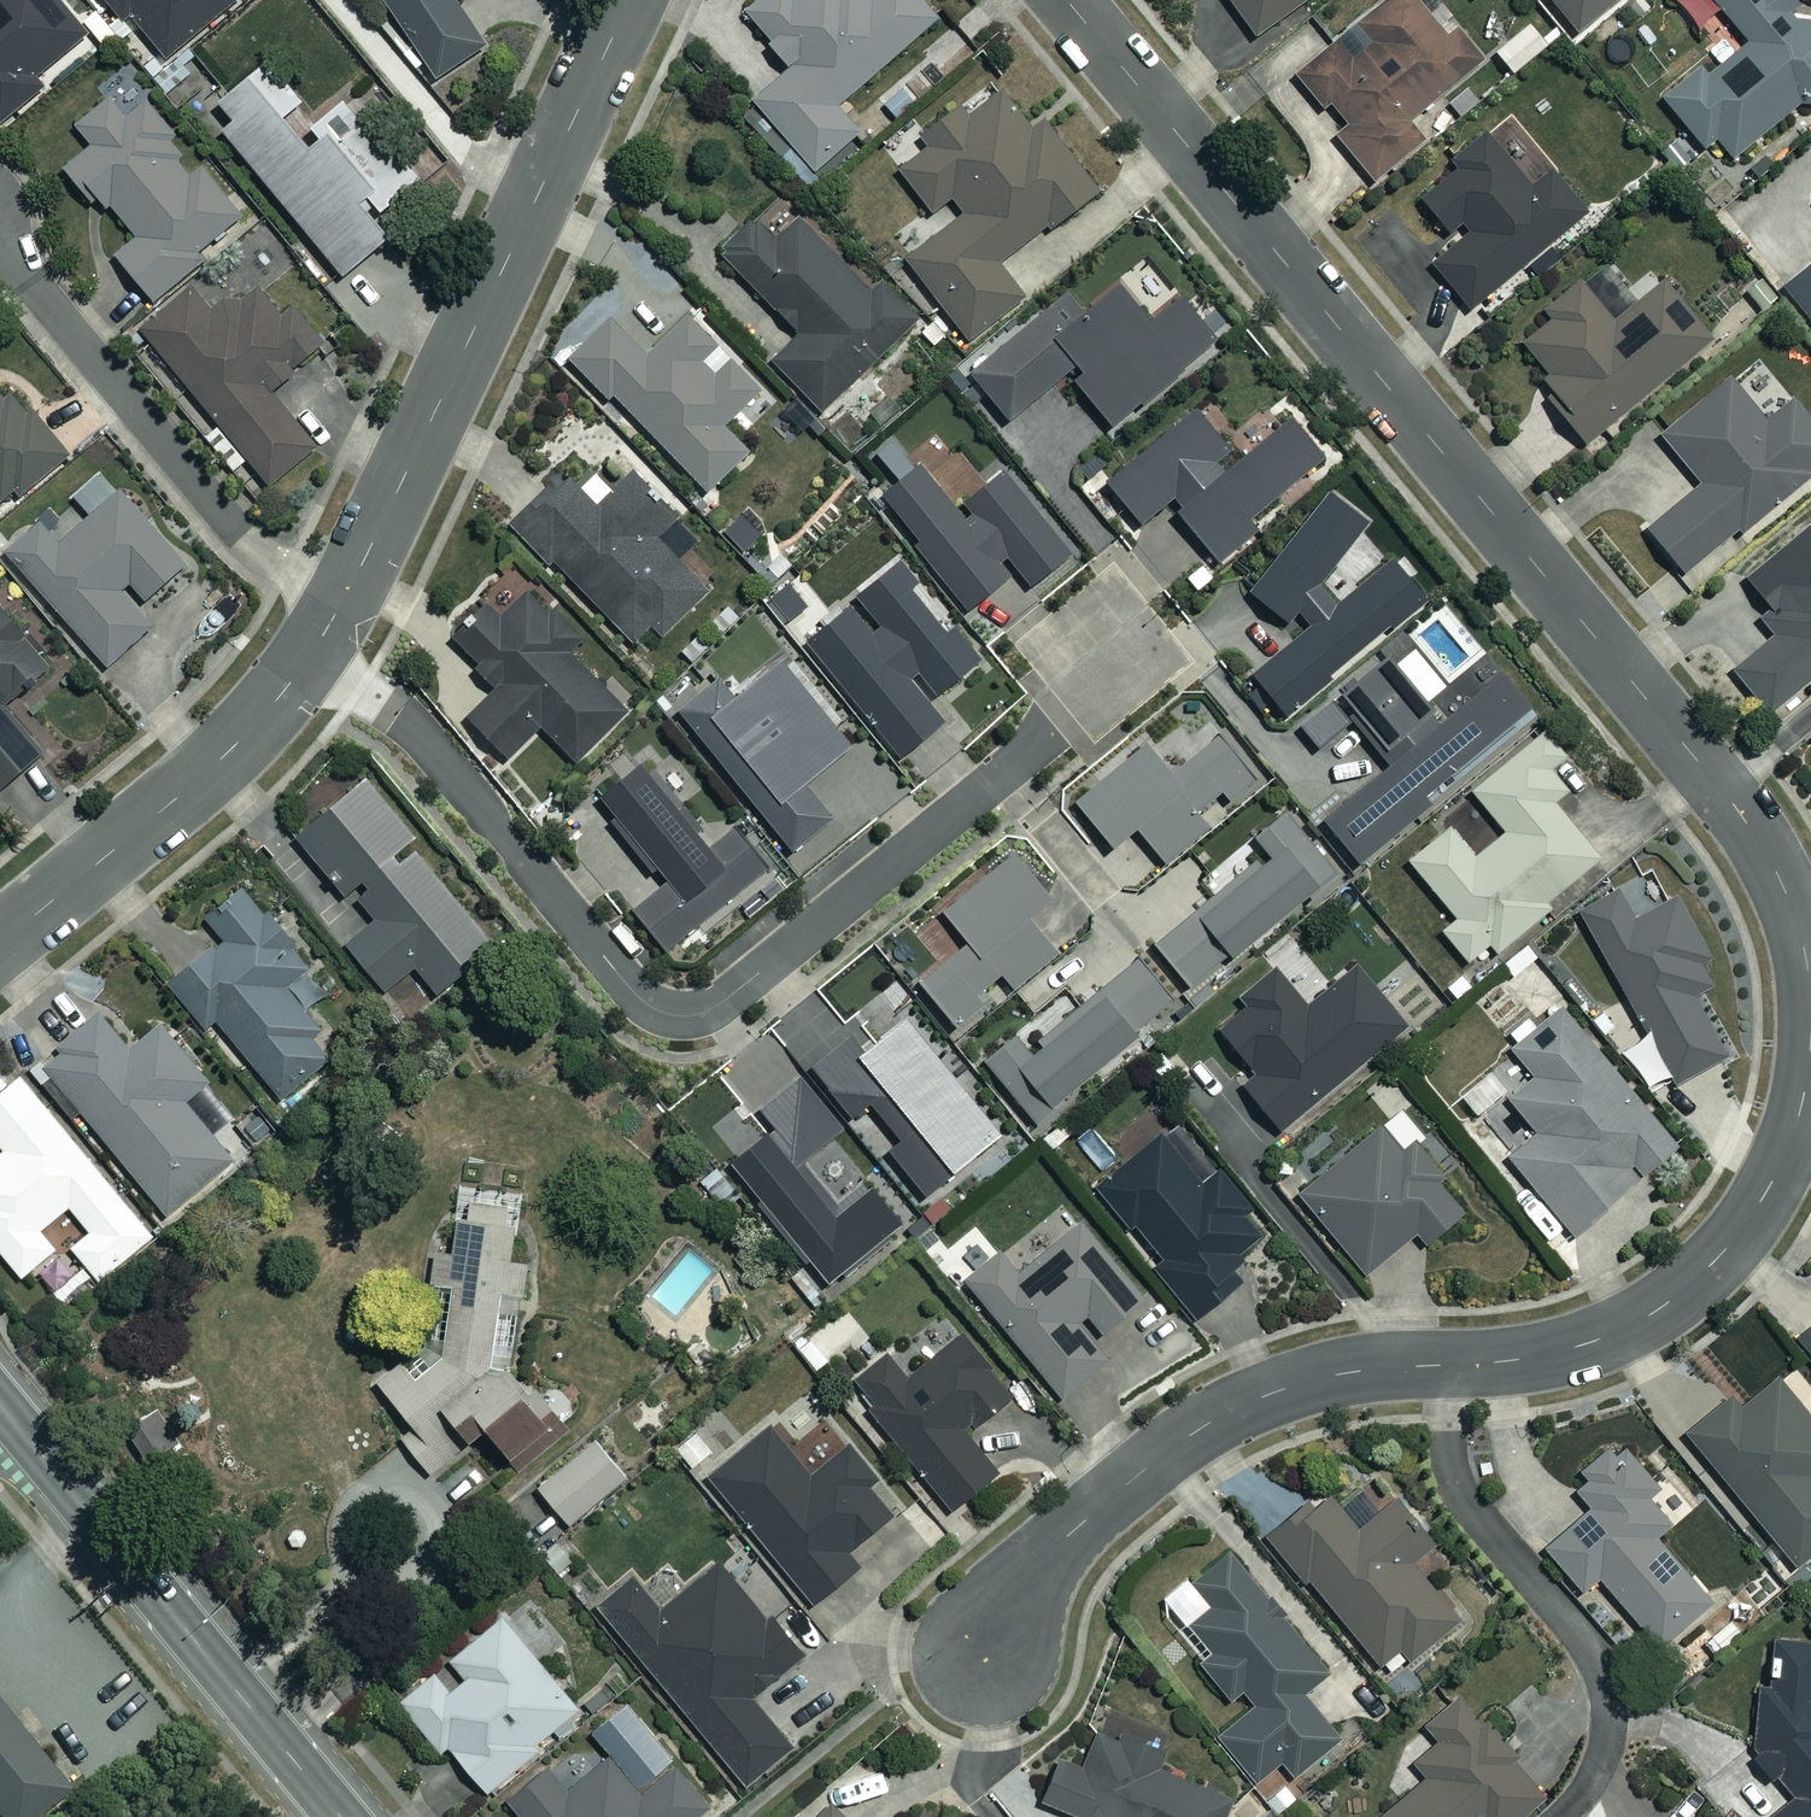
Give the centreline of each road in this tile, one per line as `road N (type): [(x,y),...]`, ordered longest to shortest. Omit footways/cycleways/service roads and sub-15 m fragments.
road 1 (residential): [(1810,996),(1794,914),(1741,816),(1067,0)]
road 2 (residential): [(983,1653),(997,1620),(1045,1555),(1208,1422),(1274,1390),(1335,1374),(1564,1350),(1659,1310),(1719,1257),(1782,1160),(1801,1104),(1810,1018)]
road 3 (residential): [(1058,732),(721,1006),(693,1018),(648,1007),(625,986),(424,740),(315,652)]
road 4 (residential): [(346,597),(630,0)]
road 5 (tertiary): [(343,1816),(4,1408)]
road 6 (residential): [(346,597),(243,537),(0,240)]
road 7 (residential): [(0,943),(230,751),(315,652)]

